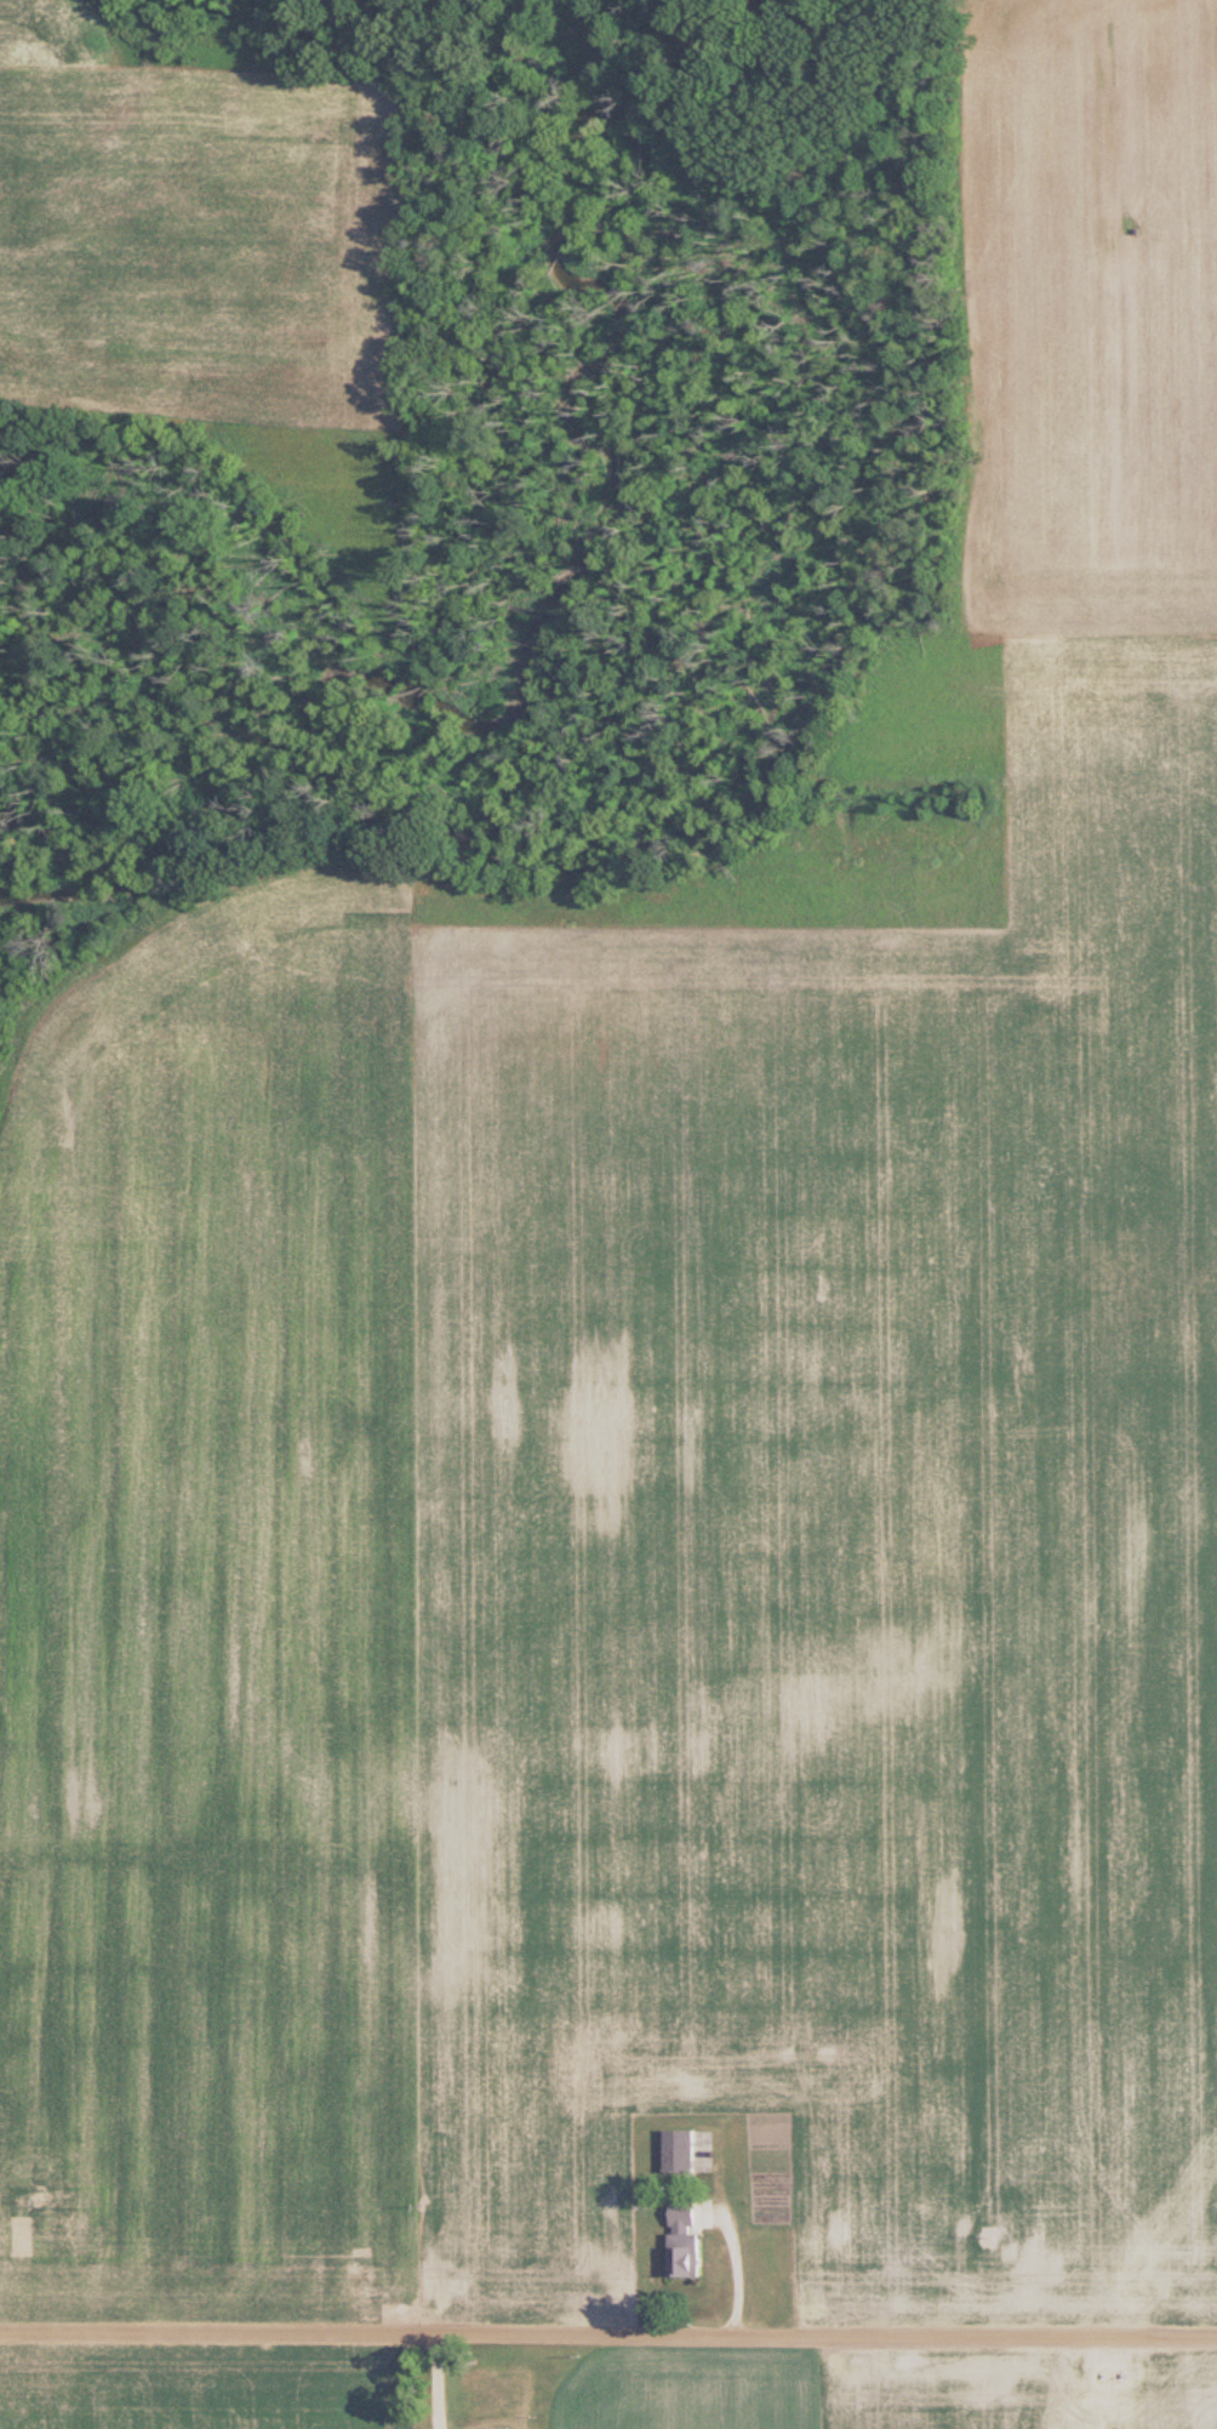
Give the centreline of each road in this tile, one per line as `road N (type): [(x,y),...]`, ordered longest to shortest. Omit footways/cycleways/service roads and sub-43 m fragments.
road 1 (residential): [(0,2337),(1216,2341)]

